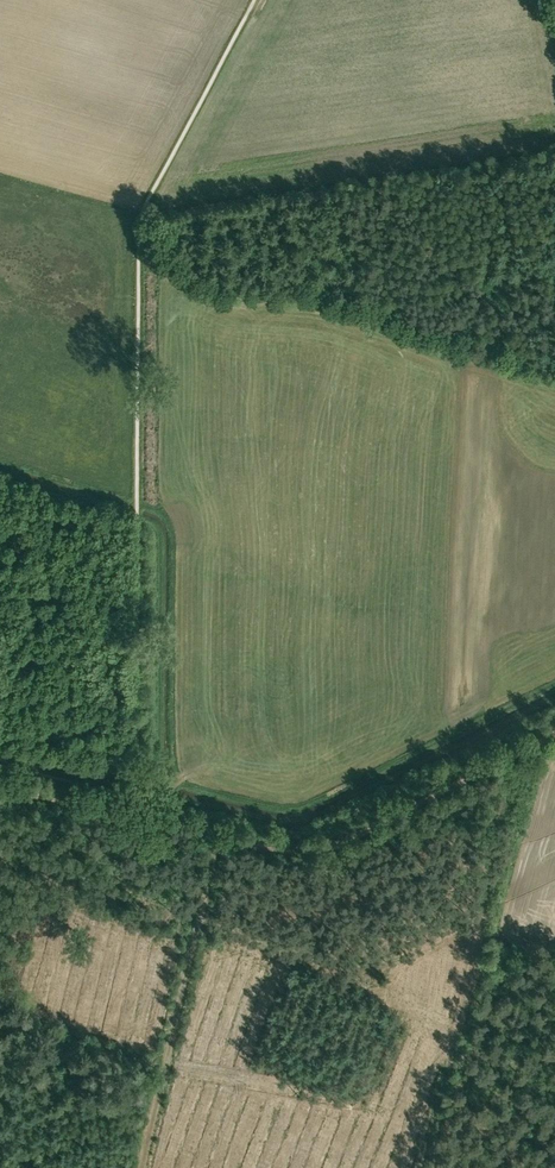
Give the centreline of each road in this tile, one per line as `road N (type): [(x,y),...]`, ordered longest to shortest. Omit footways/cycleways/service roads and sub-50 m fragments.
road 1 (track): [(120,811),(290,850),(554,730)]
road 2 (track): [(0,786),(120,811)]

